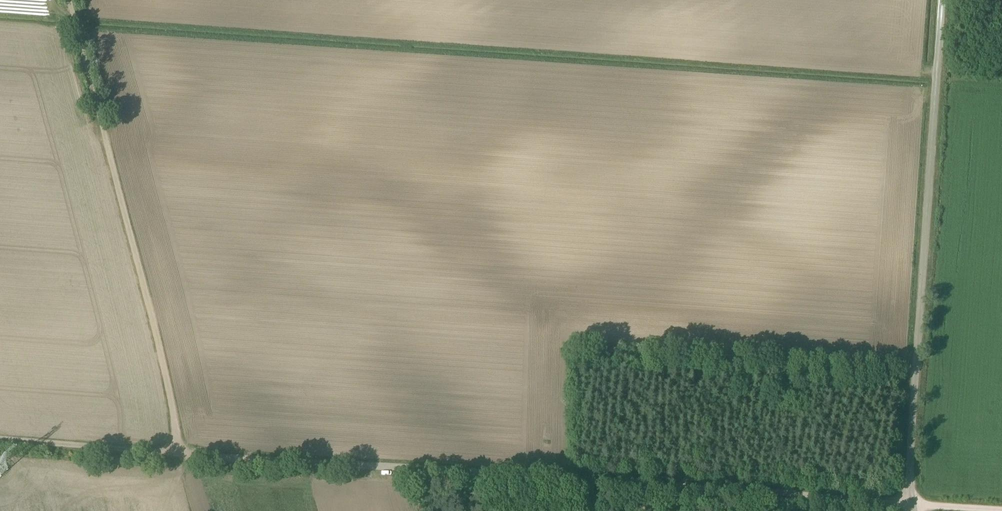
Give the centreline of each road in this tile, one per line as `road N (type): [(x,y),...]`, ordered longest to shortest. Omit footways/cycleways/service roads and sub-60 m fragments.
road 1 (track): [(177,453),(1001,509)]
road 2 (unclassified): [(912,510),(941,0)]
road 3 (track): [(177,453),(173,404),(68,0)]
road 4 (track): [(0,441),(177,453)]

